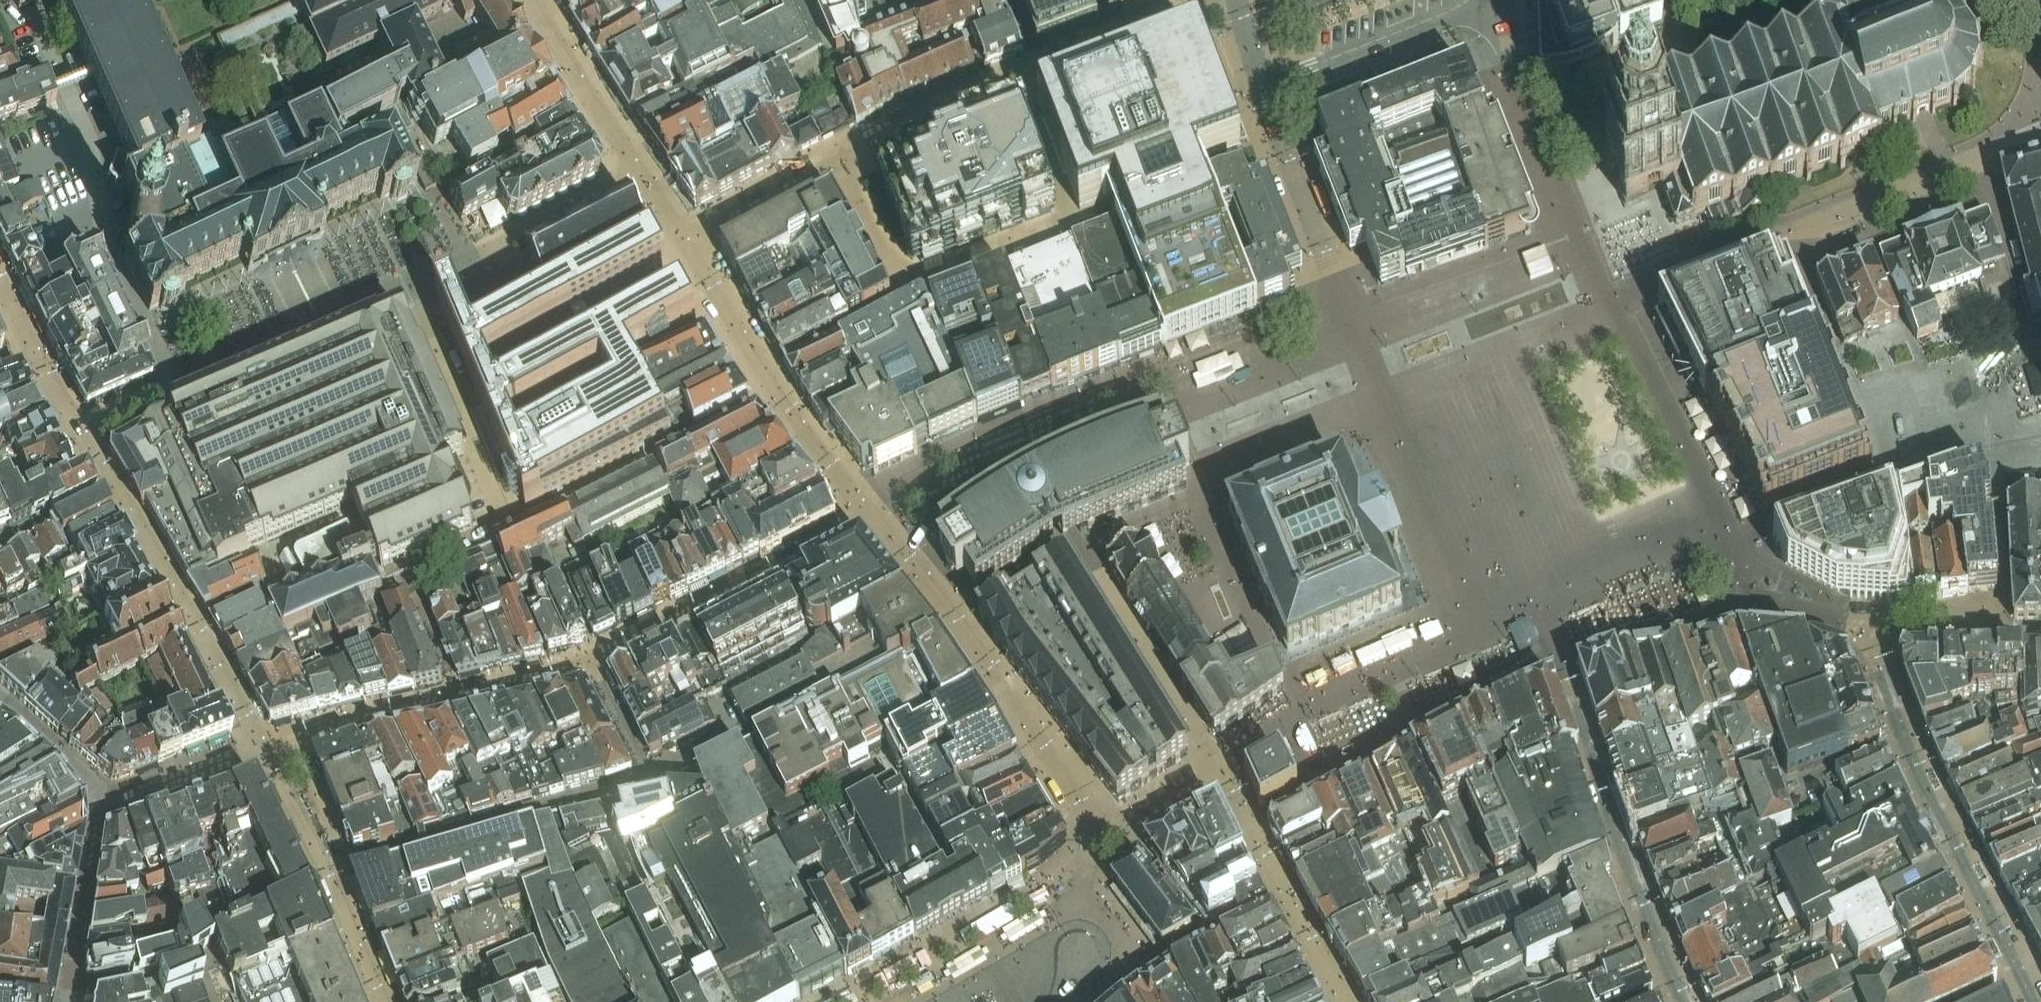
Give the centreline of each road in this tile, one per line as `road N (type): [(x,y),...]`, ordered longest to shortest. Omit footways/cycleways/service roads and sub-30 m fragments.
road 1 (residential): [(1083,883),(1084,827),(1022,721),(777,396)]
road 2 (residential): [(413,283),(510,525),(777,396)]
road 3 (residential): [(836,162),(905,294),(1072,225),(1018,81)]
road 4 (residential): [(2029,1001),(1902,741),(1869,647),(1845,627)]
road 5 (residential): [(79,428),(261,747)]
road 6 (residential): [(79,428),(413,283)]
road 7 (residential): [(1569,678),(1641,903),(1684,1001)]
road 8 (residential): [(1257,71),(1267,105),(1281,101),(1477,27),(1494,18),(1496,0)]
road 9 (residential): [(261,747),(378,1001)]
road 10 (residential): [(1789,231),(2040,139)]
road 11 (residential): [(413,283),(639,172)]
road 12 (residential): [(1236,4),(1018,81)]
road 13 (residential): [(907,1001),(1059,915),(1083,883)]
road 14 (residential): [(639,172),(529,0)]
road 15 (residential): [(1446,0),(1257,71)]
road 16 (residential): [(1018,81),(836,162)]
road 17 (residential): [(71,988),(98,805)]
road 18 (residential): [(221,1001),(204,959),(71,988)]
road 19 (residential): [(777,396),(687,245)]
road 20 (residential): [(261,747),(98,805)]
road 21 (residential): [(836,162),(687,245)]
road 22 (residential): [(0,291),(79,428)]
road 23 (residential): [(98,805),(83,774),(0,699)]
road 24 (residential): [(1087,1001),(1109,986),(1121,961),(1116,936),(1083,883)]

